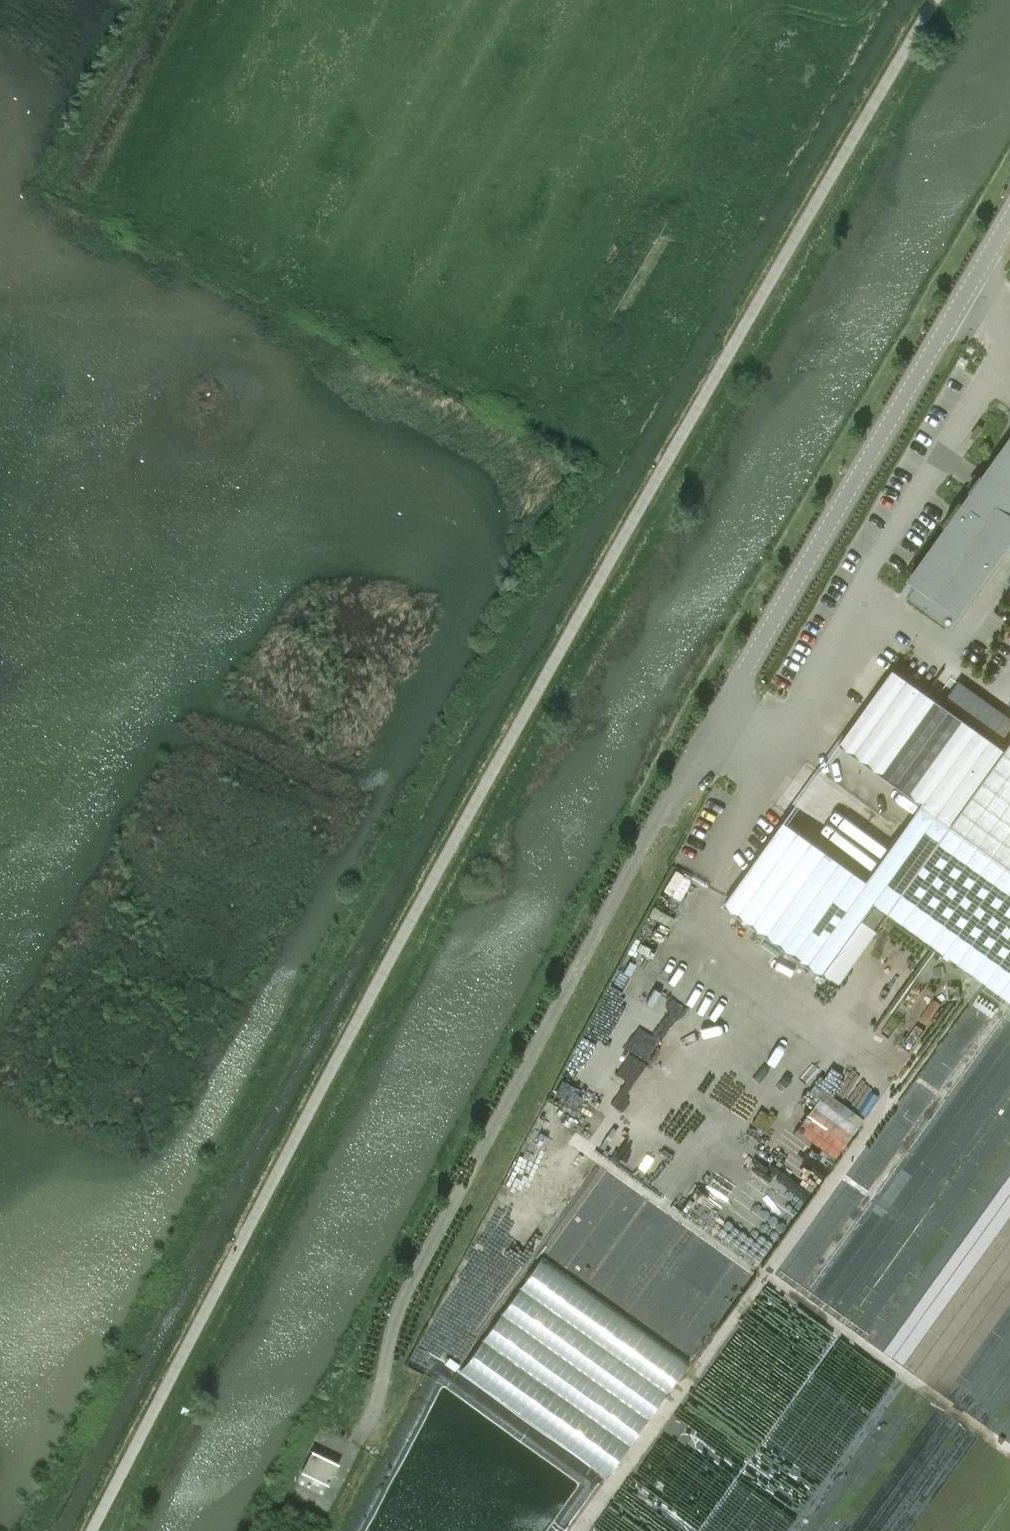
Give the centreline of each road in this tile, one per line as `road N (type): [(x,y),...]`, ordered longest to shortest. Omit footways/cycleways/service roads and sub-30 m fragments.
road 1 (residential): [(363,1440),(401,1307),(709,729),(1009,221)]

